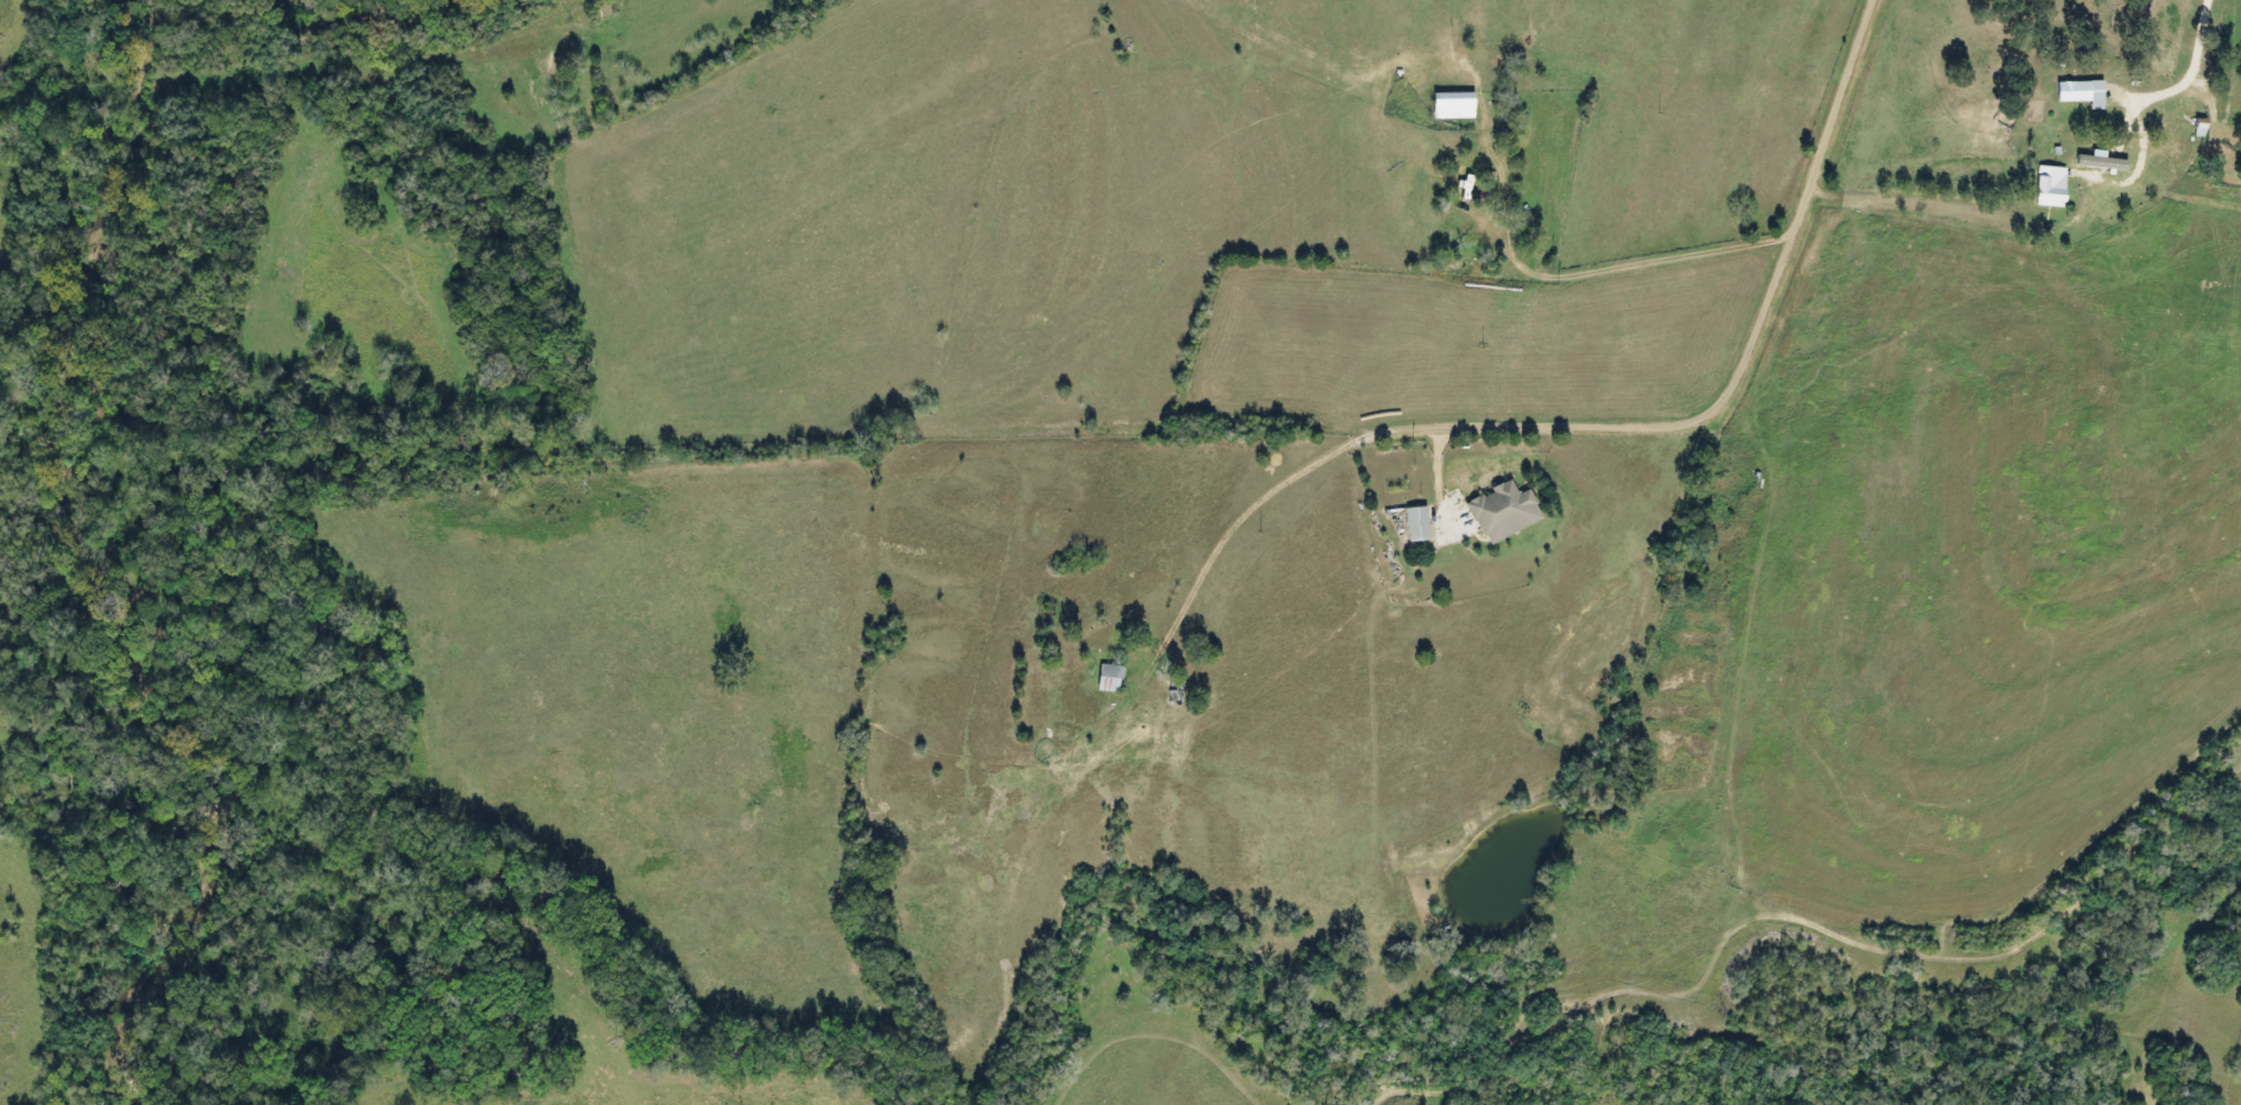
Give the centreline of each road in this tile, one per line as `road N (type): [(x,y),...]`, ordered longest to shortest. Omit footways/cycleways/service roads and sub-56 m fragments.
road 1 (residential): [(1873,0),(1779,275),(1721,405),(1680,423),(1441,427),(1349,441),(1308,462),(1245,515),(1183,592),(1159,651)]

